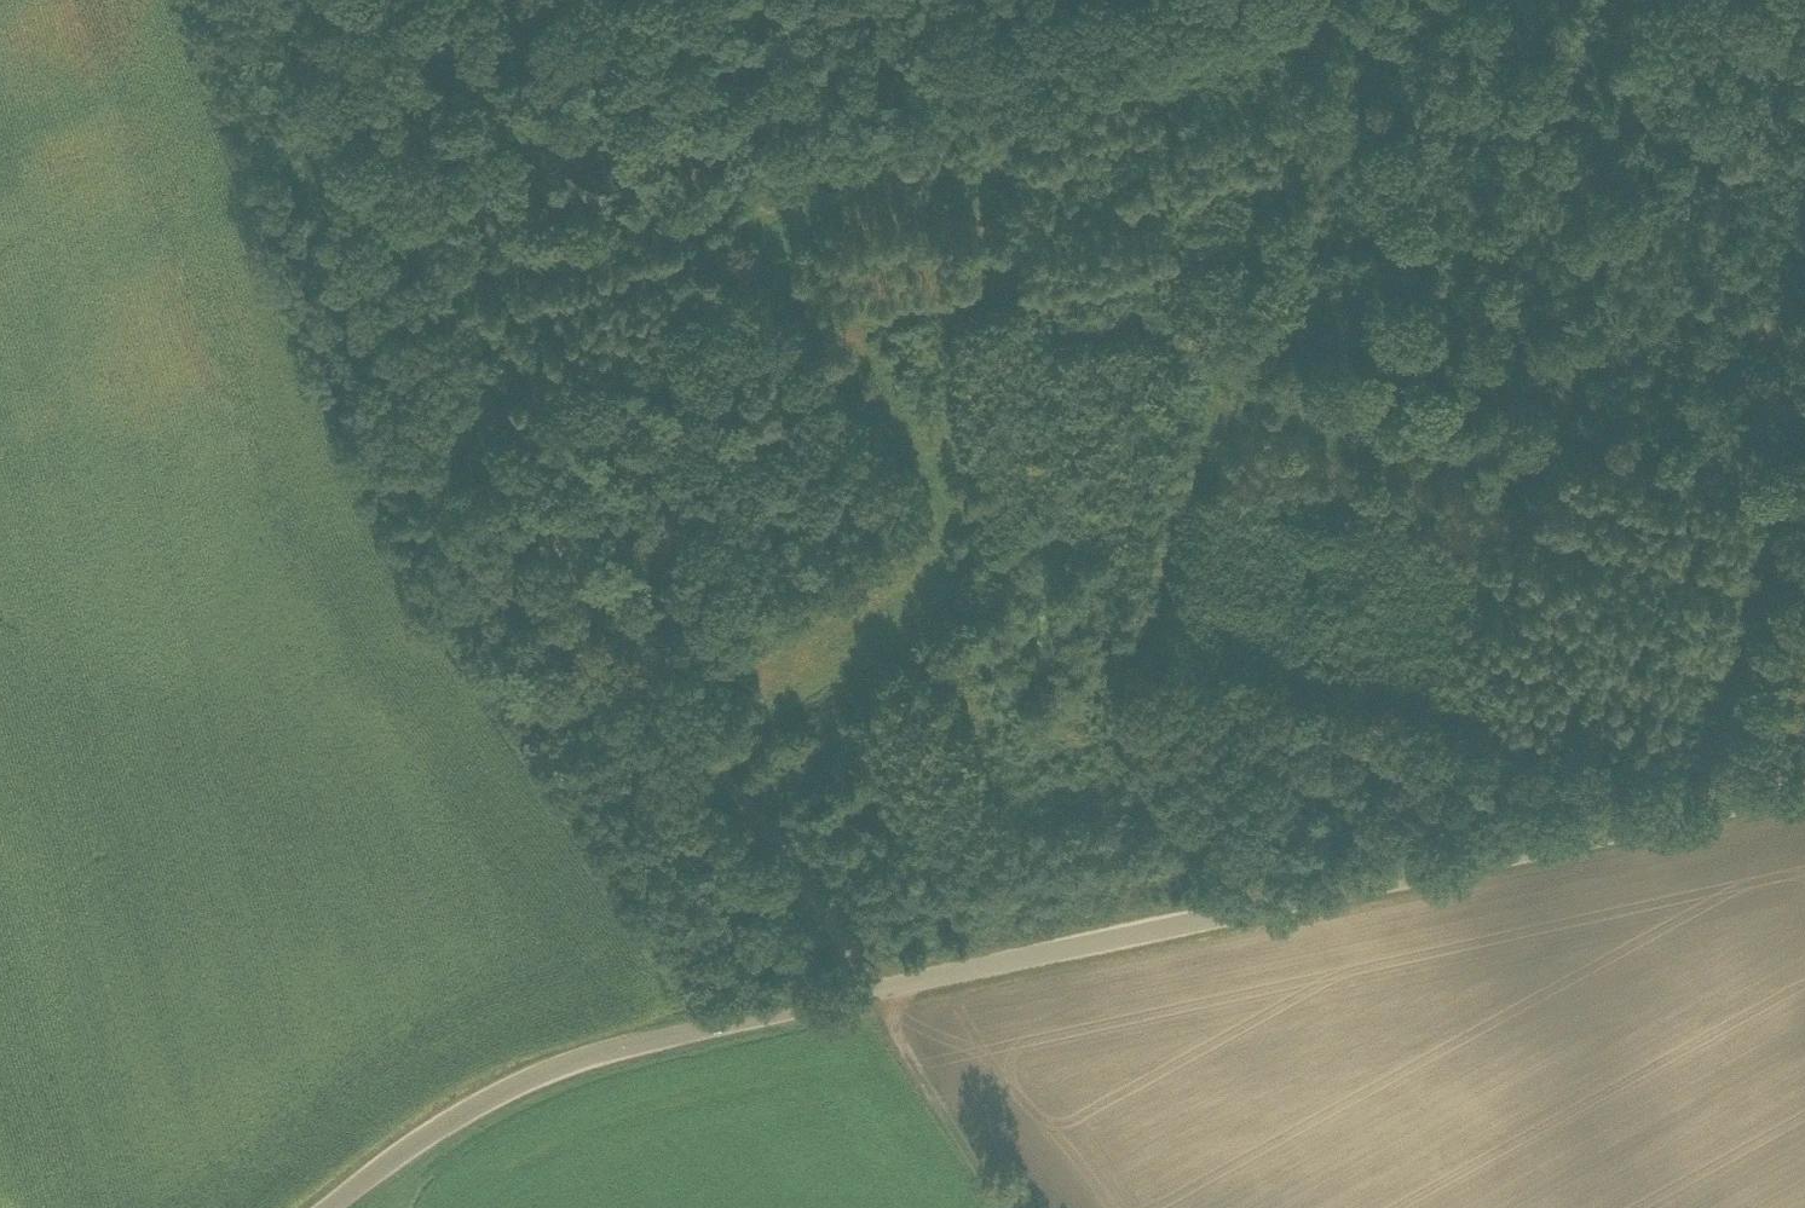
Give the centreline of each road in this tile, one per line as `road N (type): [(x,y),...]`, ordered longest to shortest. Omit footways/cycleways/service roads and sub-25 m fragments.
road 1 (unclassified): [(328,1207),(432,1123),(551,1069),(1804,777)]
road 2 (track): [(356,0),(537,515),(827,902),(876,988)]
road 3 (track): [(1005,1207),(876,988)]

